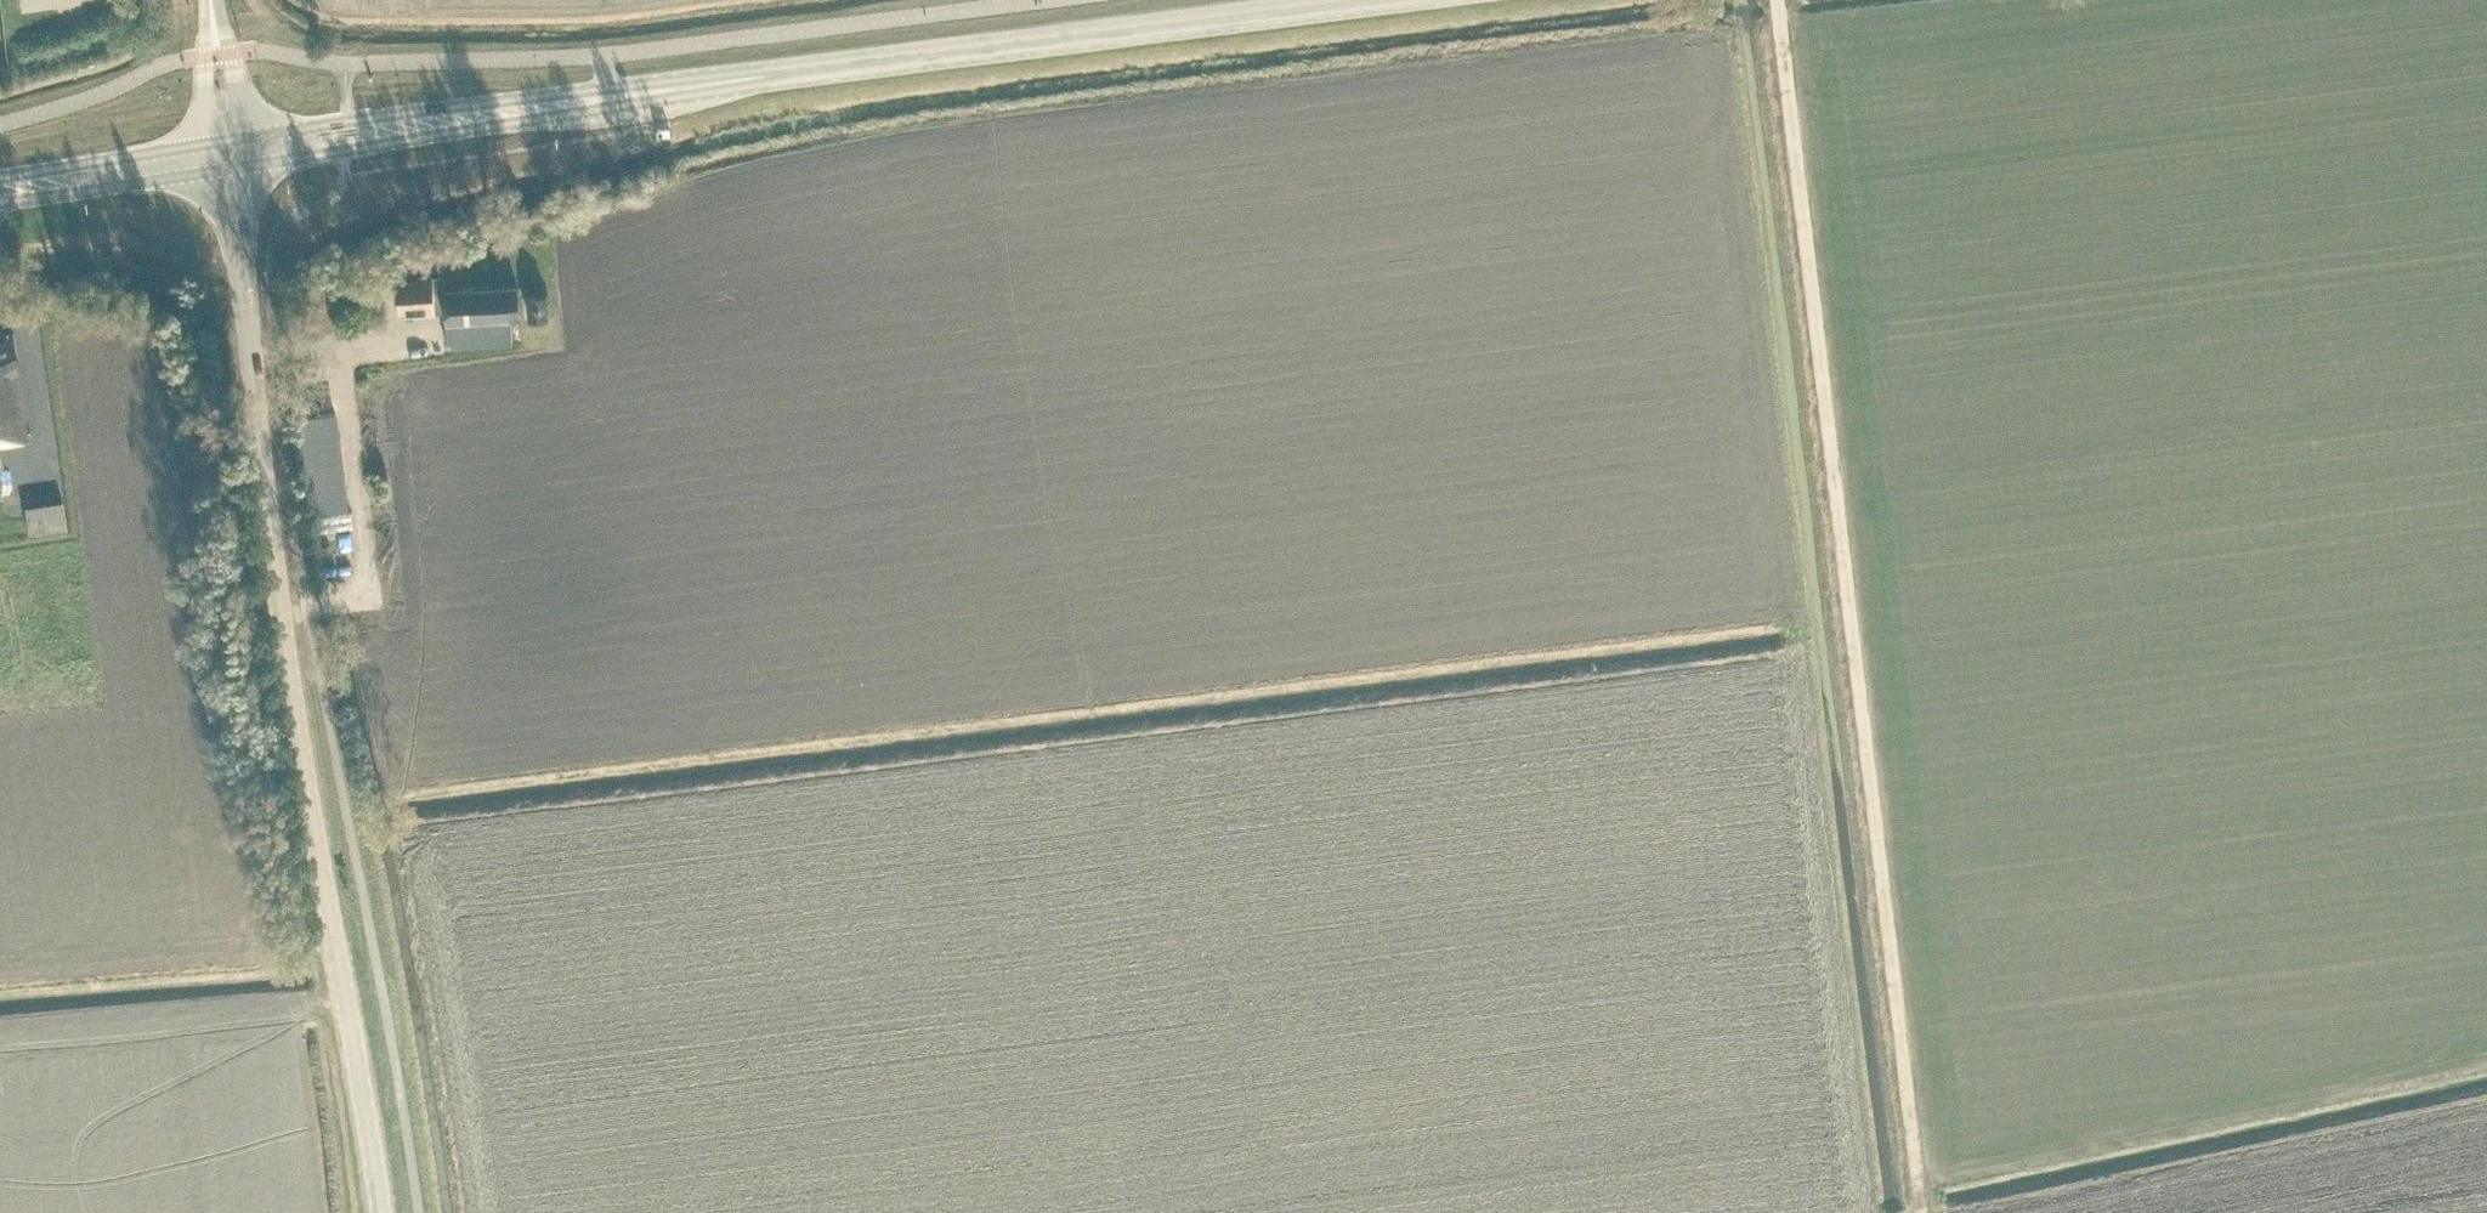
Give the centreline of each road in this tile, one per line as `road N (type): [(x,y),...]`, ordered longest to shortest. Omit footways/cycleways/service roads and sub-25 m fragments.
road 1 (track): [(1922,1212),(1776,0)]
road 2 (unclassified): [(376,1212),(277,587),(237,213)]
road 3 (primary): [(754,75),(1360,0)]
road 4 (primary): [(754,75),(682,75),(247,135)]
road 5 (primary): [(252,163),(754,75)]
road 6 (primary): [(0,202),(208,170)]
road 7 (primary): [(204,142),(0,175)]
road 8 (unclassified): [(208,0),(204,142)]
road 9 (unclassified): [(247,135),(212,0)]

